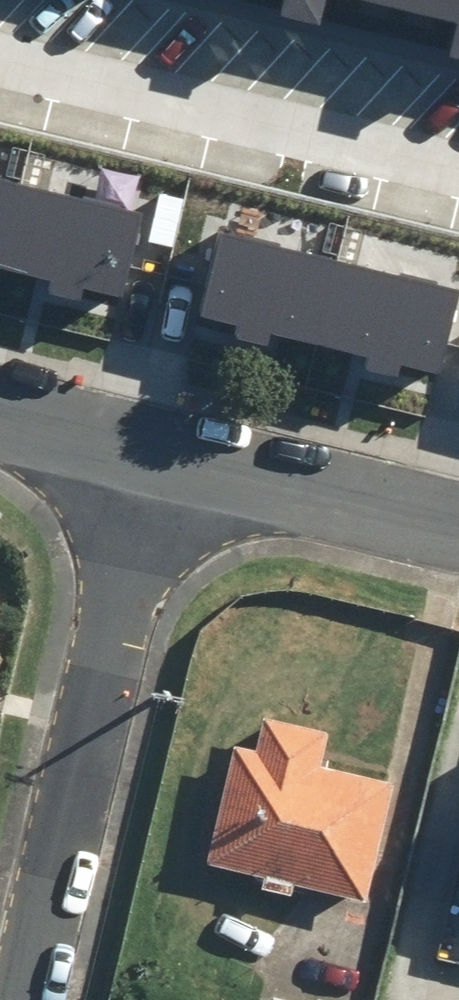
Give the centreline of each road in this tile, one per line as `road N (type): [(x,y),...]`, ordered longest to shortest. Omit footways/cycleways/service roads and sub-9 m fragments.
road 1 (residential): [(154,462),(23,999)]
road 2 (residential): [(0,40),(458,149)]
road 3 (residential): [(154,462),(458,535)]
road 4 (residential): [(0,423),(154,462)]

